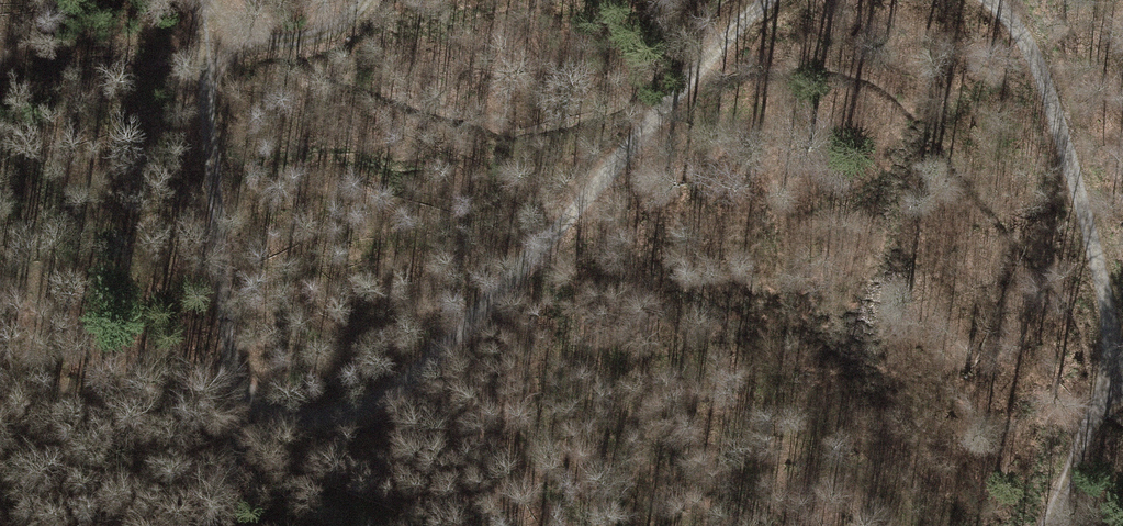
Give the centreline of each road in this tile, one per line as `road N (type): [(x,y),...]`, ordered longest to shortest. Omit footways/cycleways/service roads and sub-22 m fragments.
road 1 (track): [(238,444),(245,417),(378,402),(437,358),(722,40),(767,0)]
road 2 (track): [(988,0),(1018,25),(1071,140),(1113,374),(1122,379)]
road 3 (track): [(202,45),(245,417)]
road 4 (track): [(367,0),(335,31),(202,45)]
road 5 (track): [(1113,374),(1051,525)]

